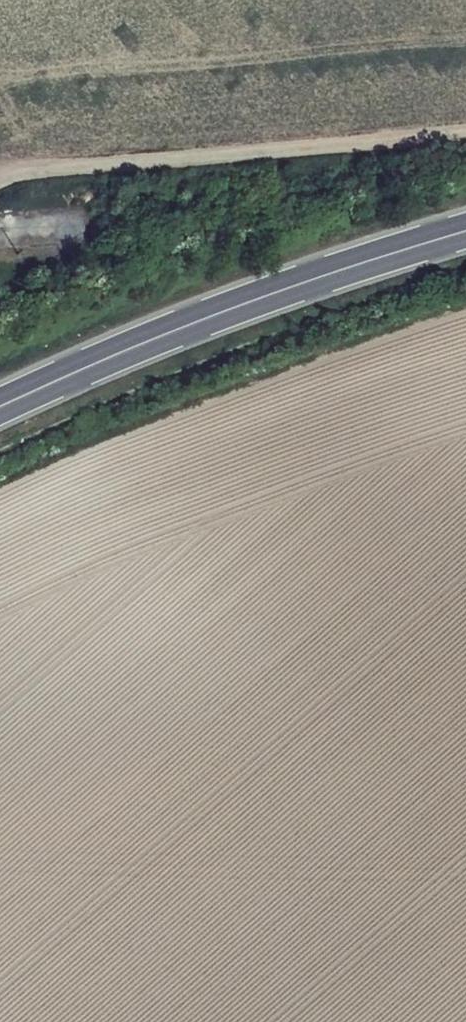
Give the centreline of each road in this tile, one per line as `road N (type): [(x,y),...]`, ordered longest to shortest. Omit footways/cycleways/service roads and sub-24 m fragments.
road 1 (secondary): [(0,406),(234,307),(465,230)]
road 2 (track): [(0,179),(7,170),(465,128)]

